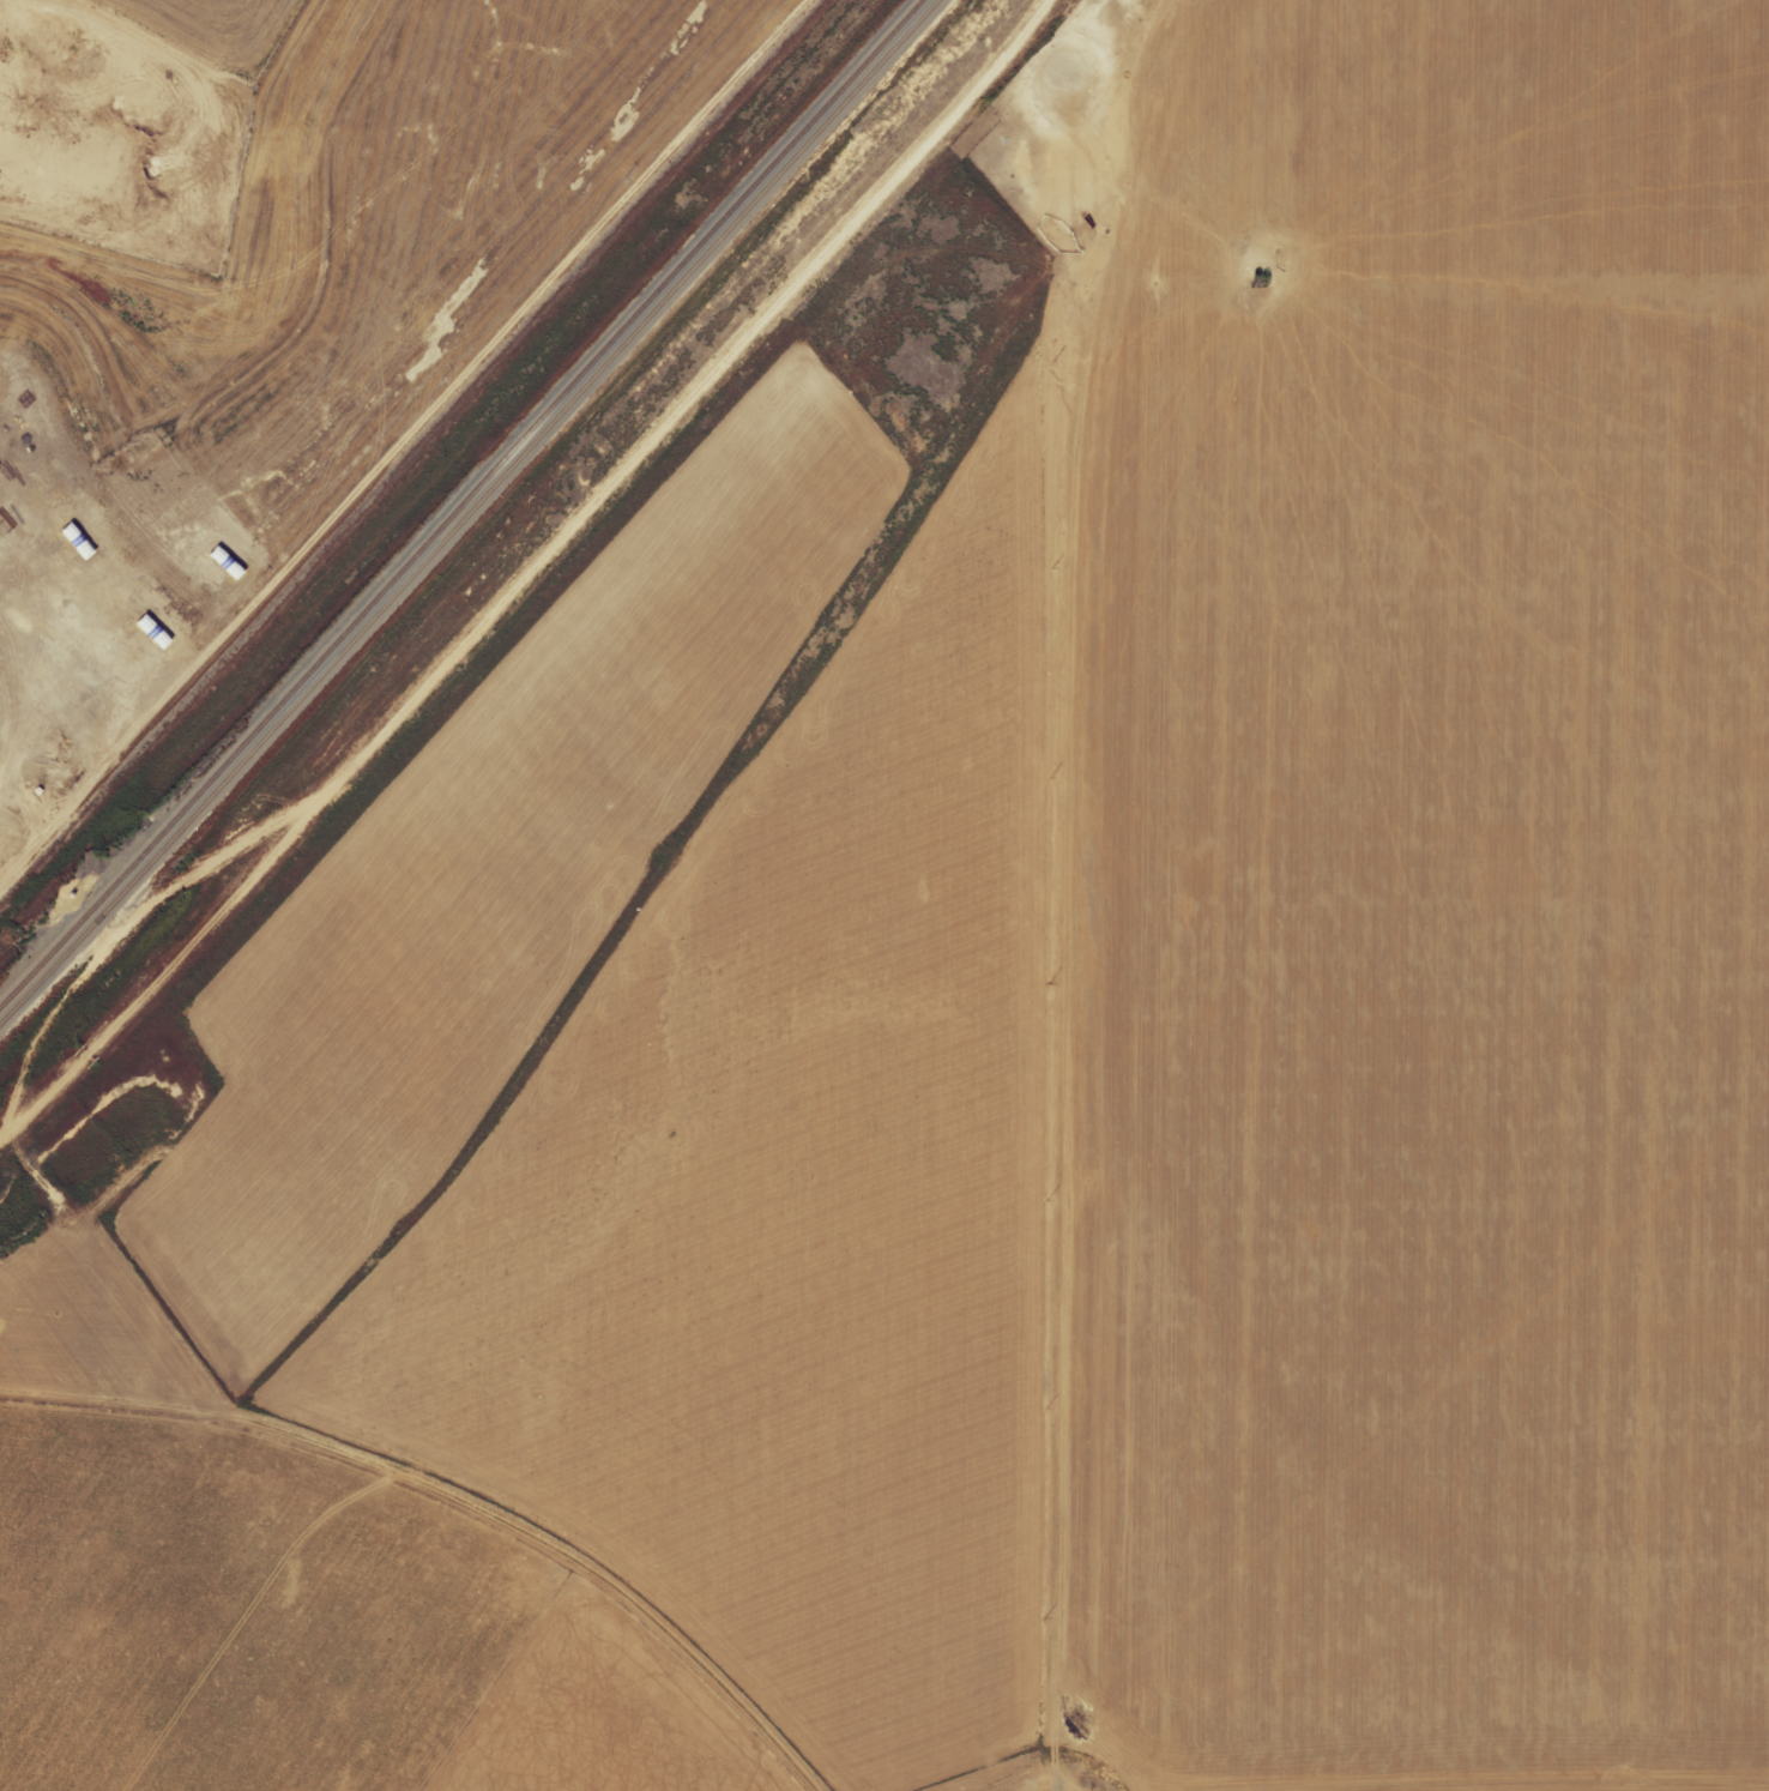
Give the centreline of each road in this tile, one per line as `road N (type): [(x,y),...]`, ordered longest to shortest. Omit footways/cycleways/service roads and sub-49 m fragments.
road 1 (residential): [(781,0),(0,906)]

